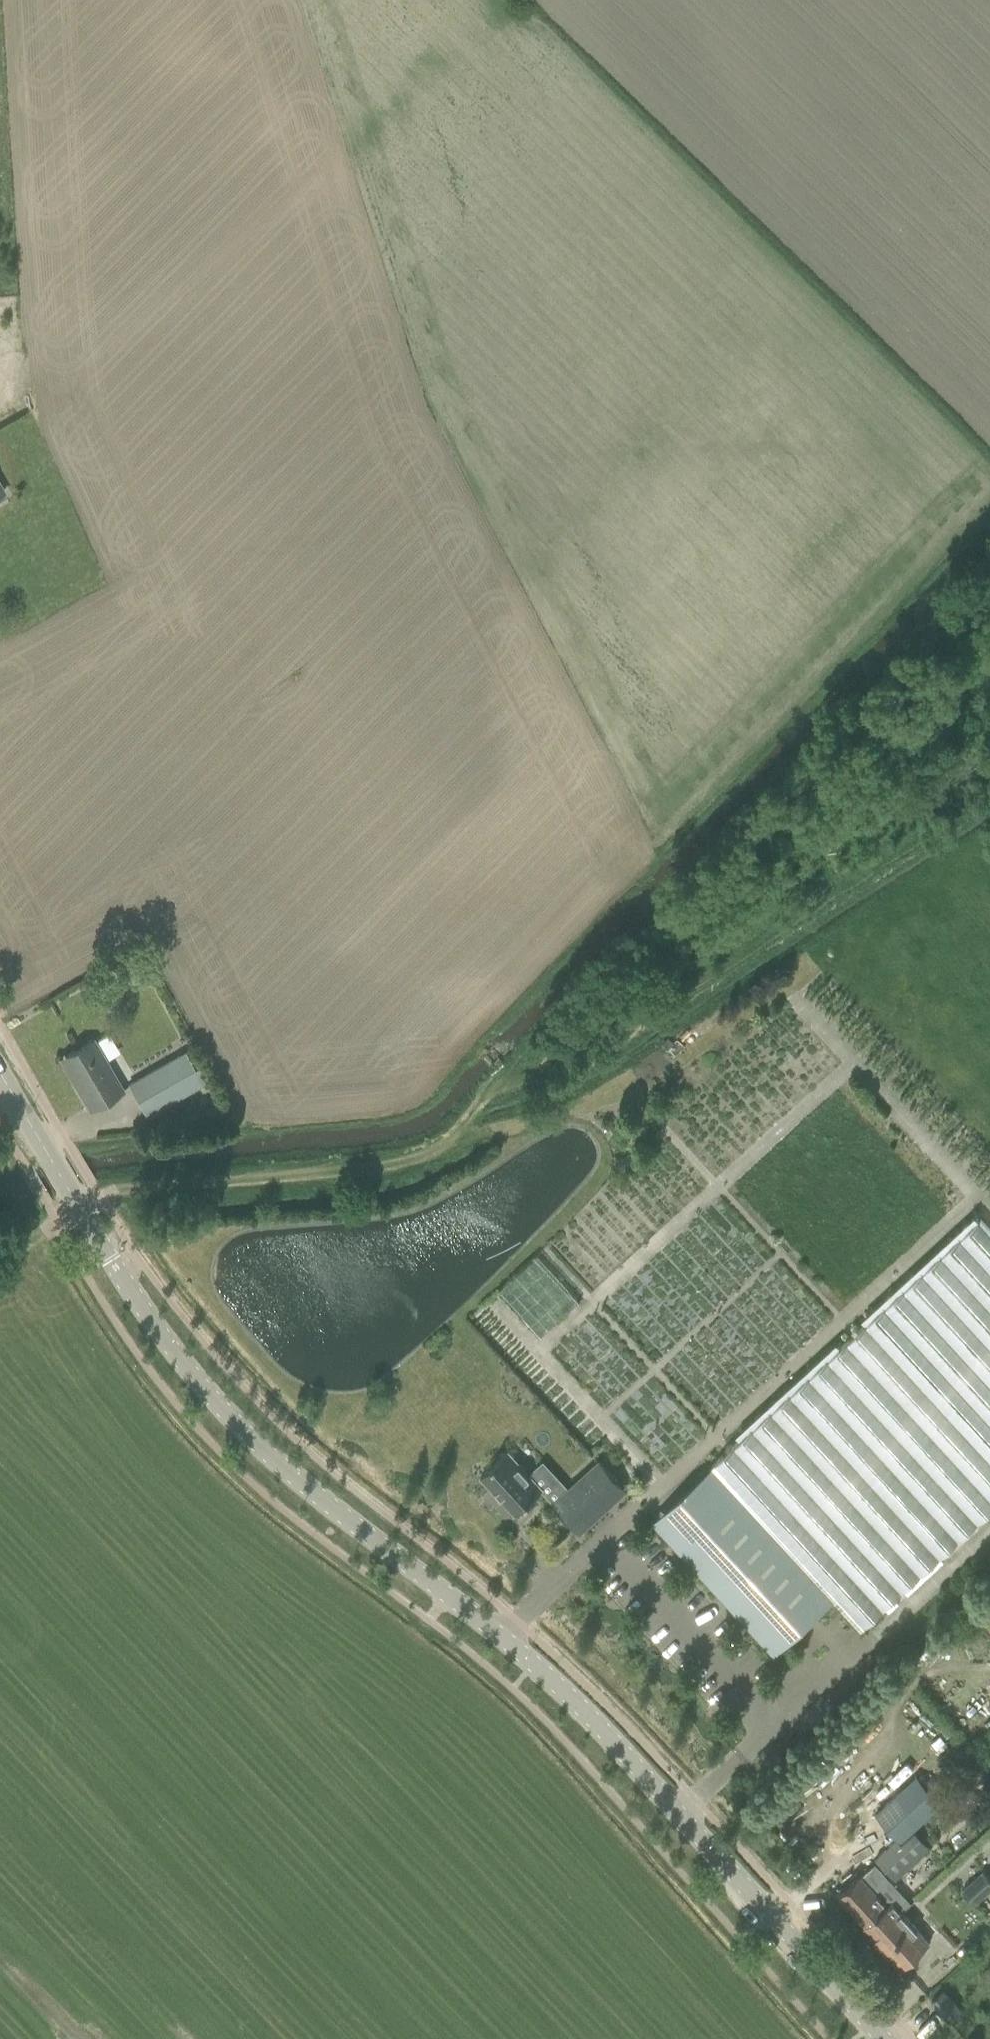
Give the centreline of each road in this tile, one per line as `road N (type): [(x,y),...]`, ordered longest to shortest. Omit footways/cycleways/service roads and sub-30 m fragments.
road 1 (tertiary): [(879,2038),(566,1689),(318,1493),(176,1361),(0,1078)]
road 2 (track): [(83,1215),(126,1191),(394,1163),(445,1143),(490,1096)]
road 3 (track): [(490,1096),(595,1057),(726,968)]

